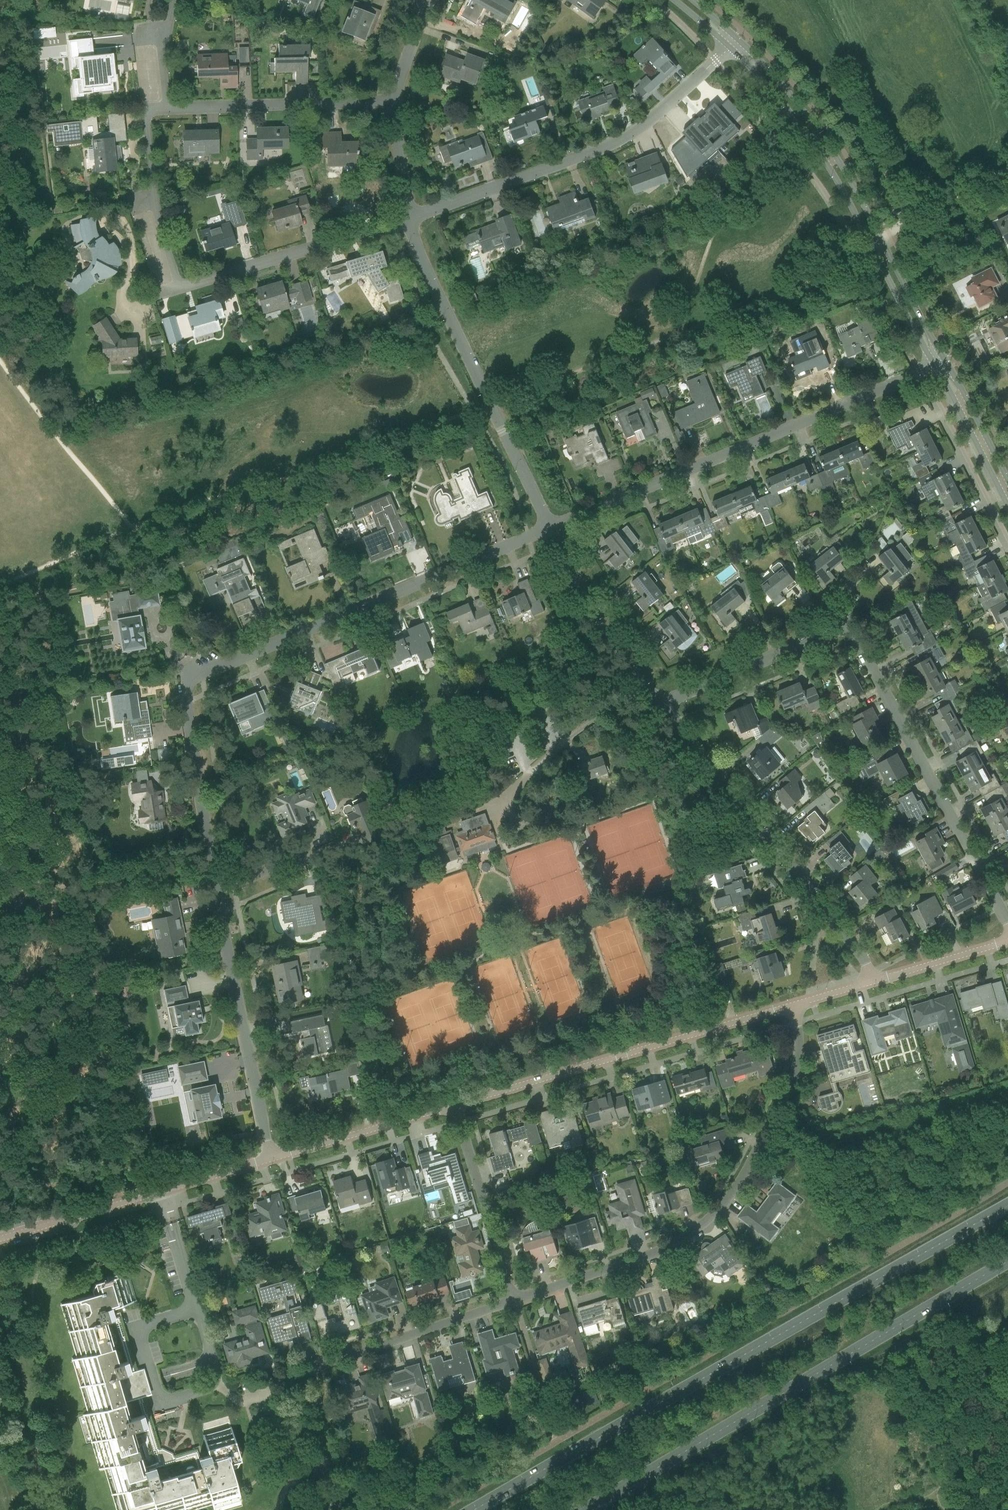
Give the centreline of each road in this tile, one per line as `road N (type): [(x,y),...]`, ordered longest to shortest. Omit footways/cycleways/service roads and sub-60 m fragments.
road 1 (residential): [(273,1159),(182,689),(189,671),(551,530)]
road 2 (primary): [(1007,1206),(478,1509)]
road 3 (residential): [(1007,923),(853,637),(836,635),(662,709)]
road 4 (primary): [(590,1509),(1007,1264)]
road 5 (unclassified): [(511,1295),(667,1240),(719,1195),(787,1082),(798,1004)]
road 6 (residential): [(551,530),(932,361)]
road 7 (residential): [(411,219),(613,144),(731,49)]
road 8 (unclassified): [(457,1105),(798,1004)]
road 9 (residential): [(878,981),(662,709)]
road 10 (residential): [(551,530),(411,219)]
road 11 (residential): [(147,193),(179,284),(188,286),(411,219)]
road 12 (unclassified): [(0,1239),(273,1159)]
road 13 (residential): [(266,1370),(511,1295)]
road 14 (secondary): [(883,240),(826,142),(739,43)]
road 15 (secondary): [(731,49),(818,150),(874,246)]
road 16 (residential): [(168,109),(399,105)]
road 17 (residential): [(662,709),(551,530)]
road 18 (unclassified): [(511,1295),(457,1105)]
road 19 (unclassified): [(273,1159),(457,1105)]
road 20 (secondary): [(932,361),(1007,511)]
road 21 (unclassified): [(883,240),(911,216),(1007,170)]
road 22 (secondary): [(1007,478),(942,356)]
road 23 (unclassified): [(878,981),(1007,943)]
road 24 (secondary): [(942,356),(883,240)]
road 25 (secondary): [(874,246),(932,361)]

